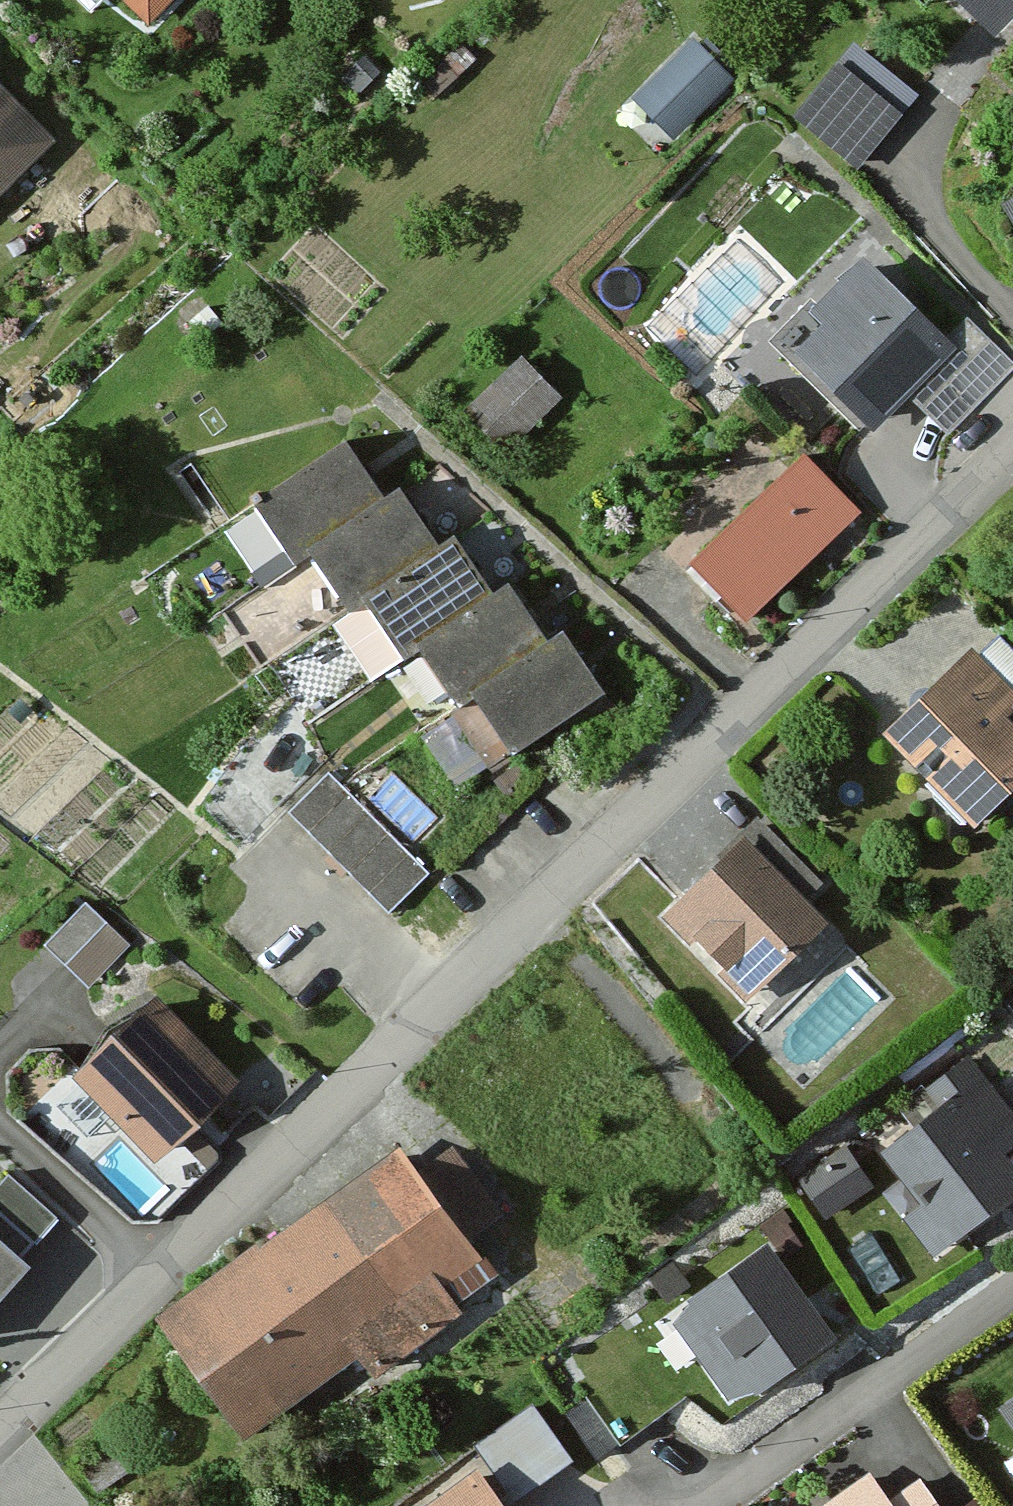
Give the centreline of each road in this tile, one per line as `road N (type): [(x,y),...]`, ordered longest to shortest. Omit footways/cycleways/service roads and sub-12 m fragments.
road 1 (residential): [(1012,430),(719,703),(0,1428)]
road 2 (residential): [(1012,1291),(699,1505)]

